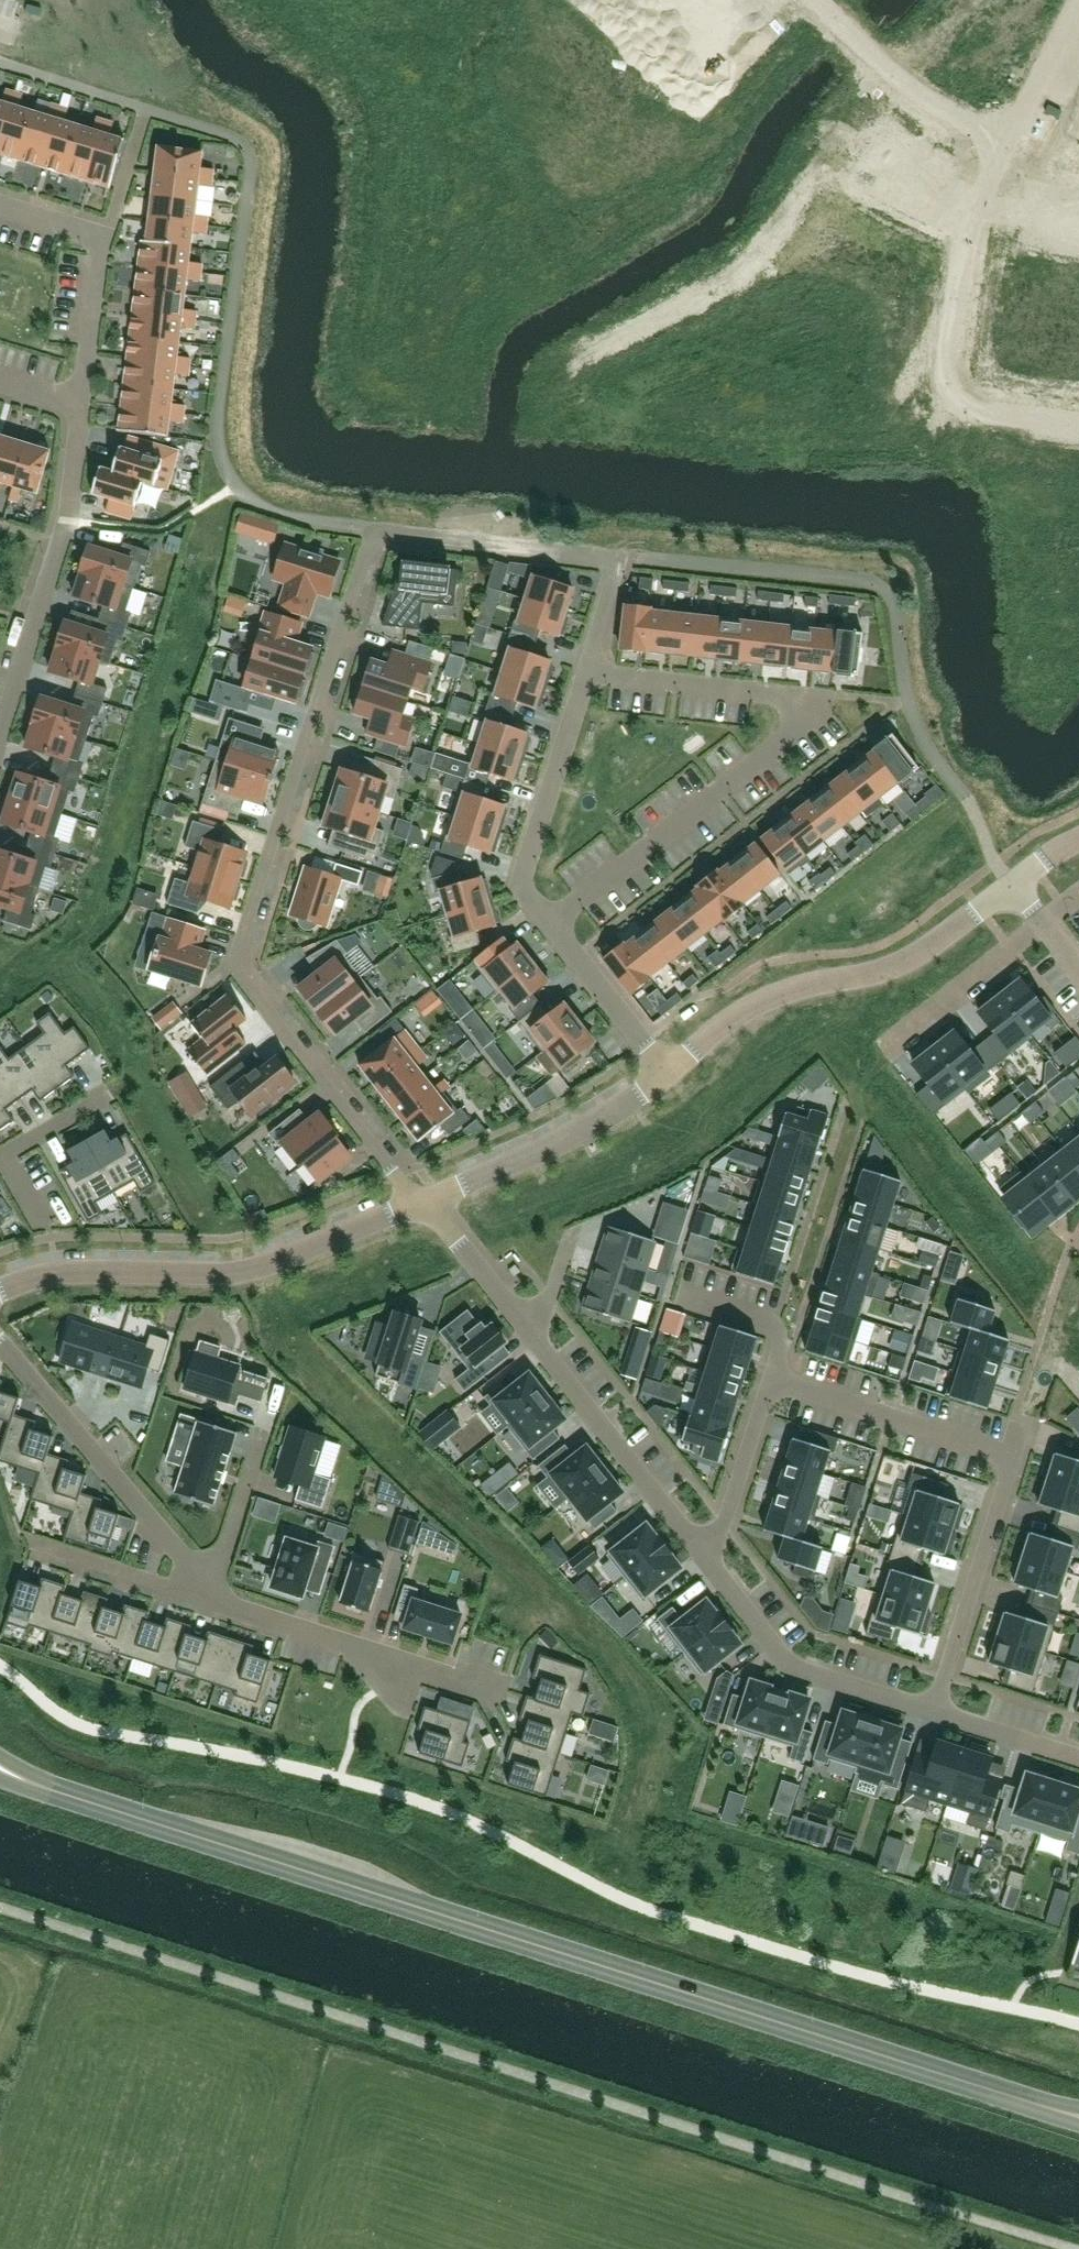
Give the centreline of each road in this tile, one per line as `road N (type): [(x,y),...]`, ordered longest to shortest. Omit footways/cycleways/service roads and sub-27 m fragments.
road 1 (primary): [(1077,2115),(26,1778)]
road 2 (residential): [(424,1200),(234,969),(374,529),(621,558)]
road 3 (residential): [(552,922),(795,733),(802,718),(792,695),(588,673)]
road 4 (residential): [(704,1559),(424,1200)]
road 5 (residential): [(0,1290),(57,1273),(228,1273),(424,1200)]
road 6 (residential): [(668,1072),(767,1000),(907,962),(1011,885)]
road 7 (residential): [(1078,422),(967,406),(951,401),(945,384),(964,242),(1001,143)]
road 8 (residential): [(82,404),(70,519),(0,726)]
road 9 (residential): [(506,1693),(228,1606),(201,1581)]
road 10 (residential): [(201,1581),(0,1344)]
road 11 (residential): [(934,1715),(809,1674),(778,1652),(704,1559)]
road 12 (residential): [(424,1200),(544,1148),(668,1072)]
road 13 (residential): [(934,1715),(1014,1455)]
road 14 (residential): [(552,922),(522,883),(588,673)]
road 15 (residential): [(1014,1455),(771,1378)]
road 16 (residential): [(1001,143),(906,87),(815,0)]
road 17 (residential): [(887,1047),(1043,925)]
road 18 (residential): [(704,1559),(719,1538),(771,1378)]
road 19 (residential): [(668,1072),(552,922)]
road 20 (residential): [(34,1542),(171,1585),(201,1581)]
road 21 (residential): [(103,238),(82,404)]
road 22 (residential): [(201,1581),(227,1551),(264,1430)]
road 23 (residential): [(1001,143),(1078,0)]
road 24 (residential): [(1078,1757),(934,1715)]

